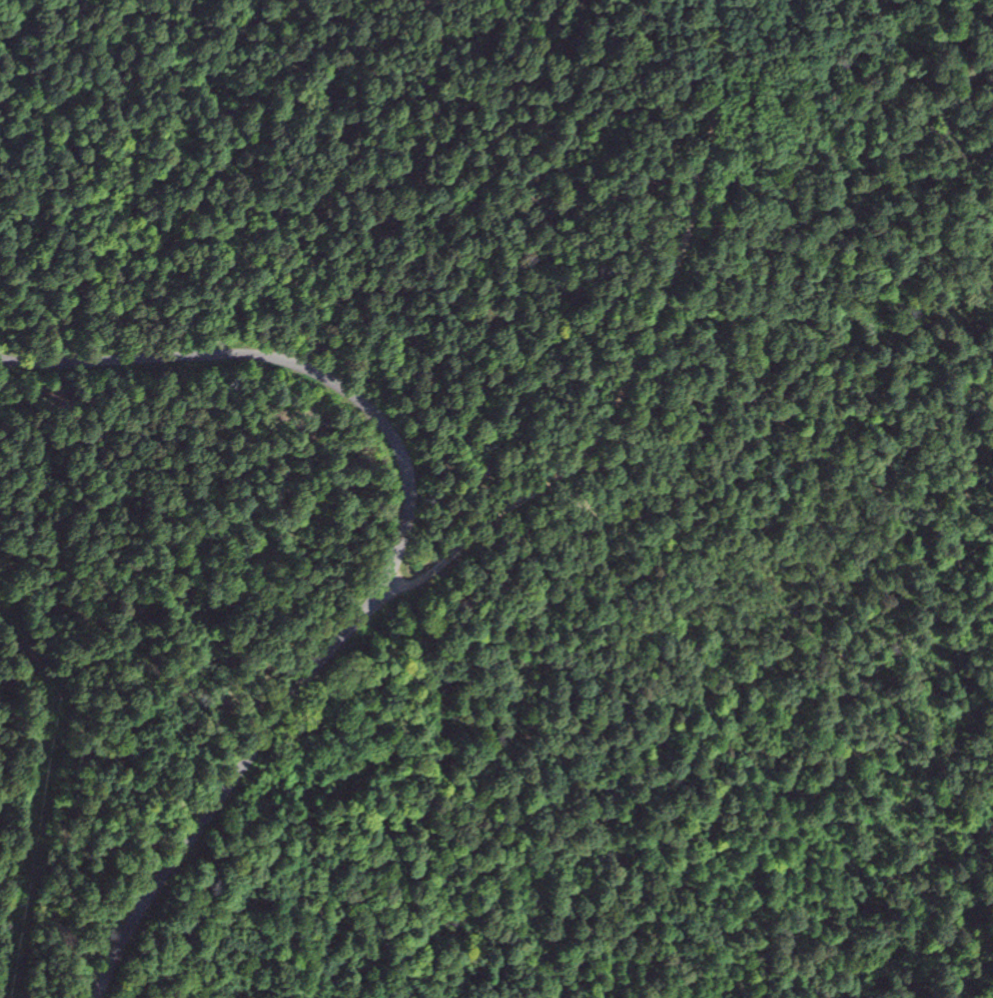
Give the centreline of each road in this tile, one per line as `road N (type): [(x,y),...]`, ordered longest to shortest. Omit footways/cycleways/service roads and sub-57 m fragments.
road 1 (tertiary): [(379,584),(404,523),(408,481),(396,444),(341,386),(309,368),(242,353),(57,365),(0,359)]
road 2 (tertiary): [(379,584),(262,731),(138,910),(94,997)]

